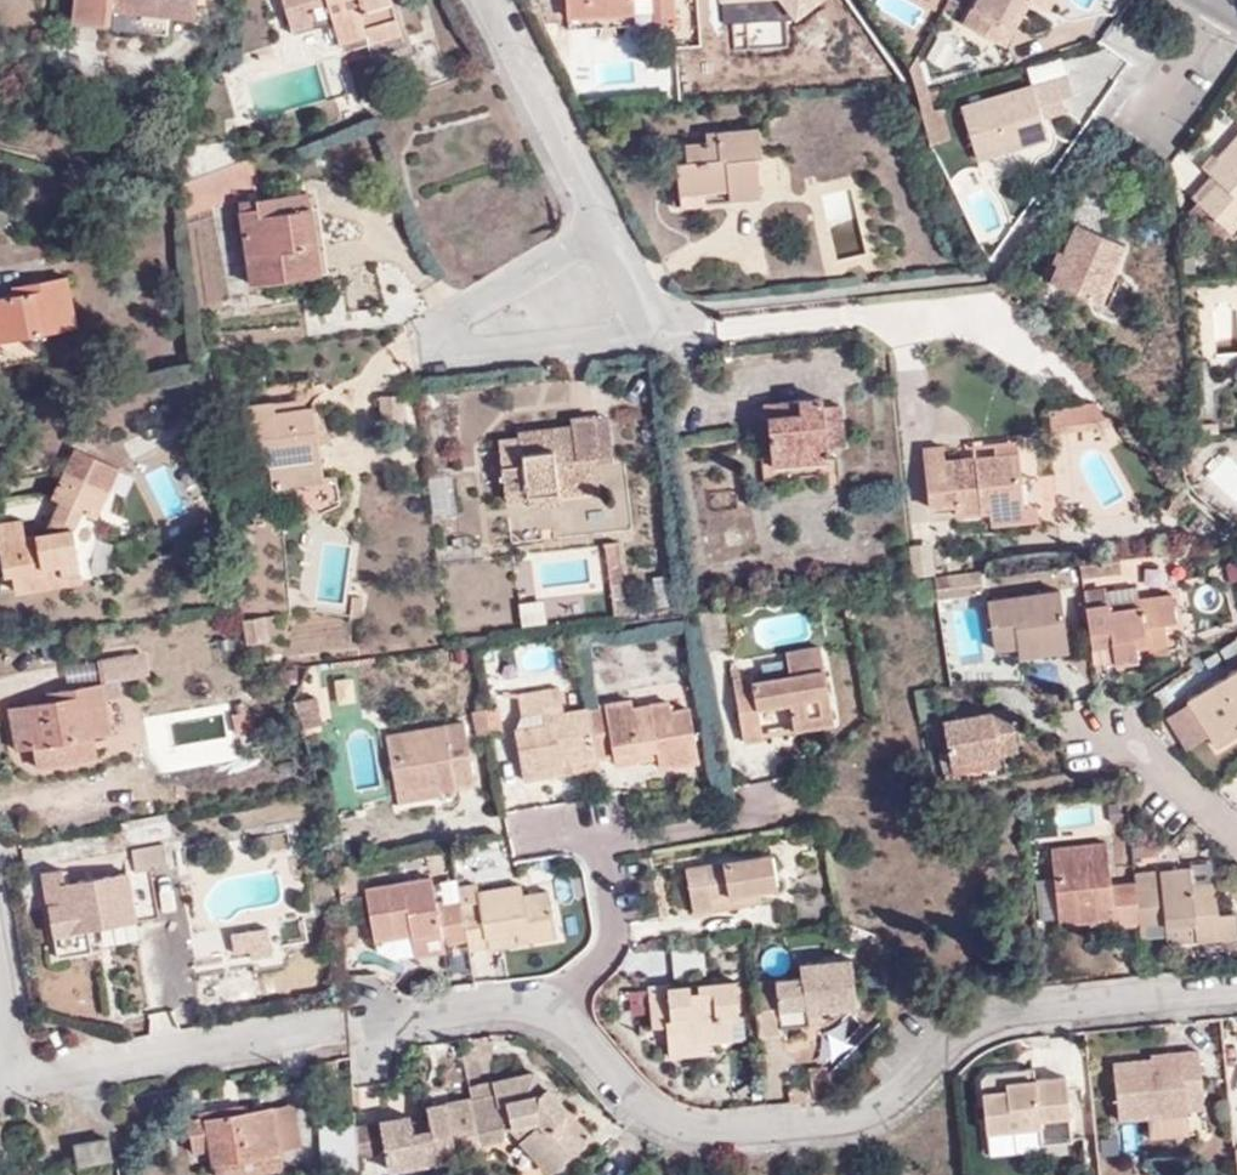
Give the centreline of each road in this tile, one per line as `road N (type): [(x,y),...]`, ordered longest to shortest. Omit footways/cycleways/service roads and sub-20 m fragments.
road 1 (residential): [(1236,990),(1017,1012),(964,1027),(889,1096),(819,1122),(692,1125),(642,1098),(556,1009)]
road 2 (residential): [(556,1009),(612,940),(598,840),(750,816)]
road 3 (residential): [(556,1009),(373,1021)]
road 4 (residential): [(1236,842),(1126,745)]
road 5 (unclassified): [(1230,0),(1152,115)]

